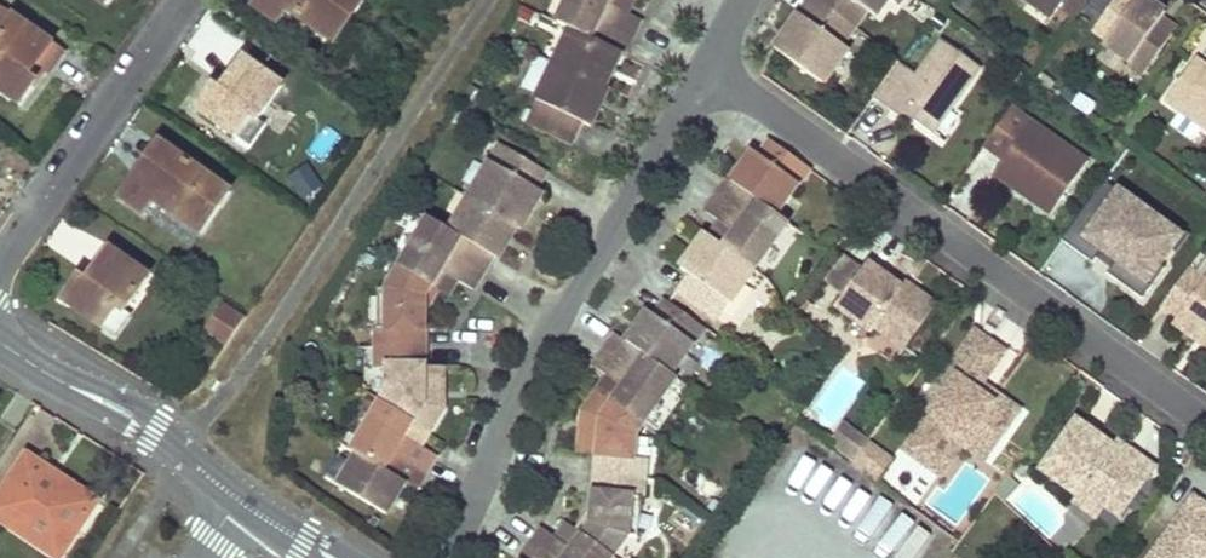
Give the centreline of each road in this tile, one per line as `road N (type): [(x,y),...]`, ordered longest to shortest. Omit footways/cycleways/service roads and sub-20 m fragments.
road 1 (residential): [(697,55),(1205,424)]
road 2 (residential): [(445,557),(541,350),(697,55)]
road 3 (residential): [(184,0),(0,264)]
road 4 (tertiary): [(0,342),(157,432),(240,502)]

